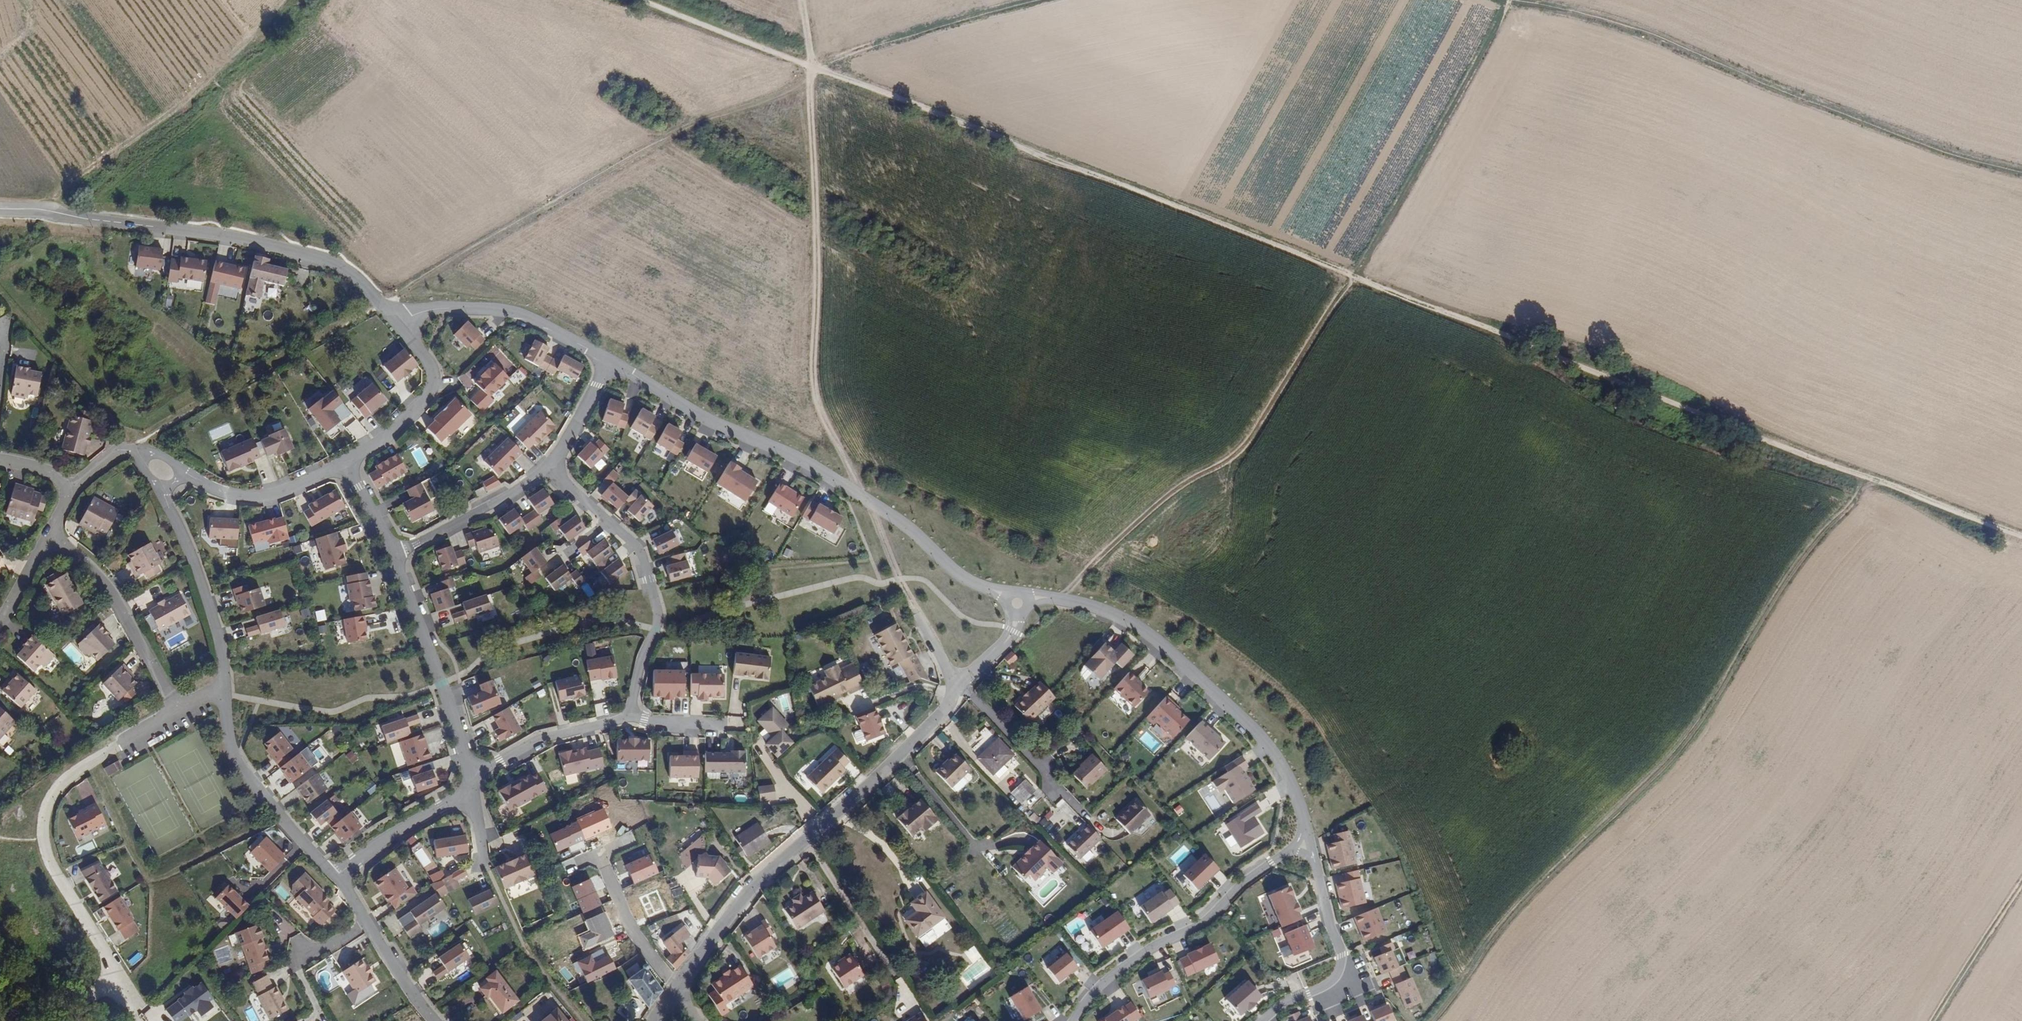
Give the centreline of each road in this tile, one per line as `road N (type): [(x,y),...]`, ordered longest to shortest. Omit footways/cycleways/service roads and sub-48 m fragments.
road 1 (track): [(2021,537),(815,75)]
road 2 (track): [(139,452),(141,442),(677,135),(815,75)]
road 3 (track): [(1512,0),(1353,279),(1237,460),(1177,491),(1060,600)]
road 4 (track): [(1434,1020),(1518,908),(1708,712),(1766,609),(1871,478)]
road 5 (track): [(905,589),(817,395),(822,267),(805,0)]
road 6 (track): [(1509,0),(2021,163)]
road 7 (residential): [(1018,602),(978,585),(864,496),(696,415),(607,360)]
road 8 (residential): [(400,322),(335,261),(254,241),(0,209)]
road 9 (residential): [(681,989),(729,912),(908,752),(957,691)]
road 10 (residential): [(1306,837),(1297,790),(1263,739),(1153,636),(1090,607),(1018,602)]
road 11 (residential): [(140,1014),(44,854),(49,796),(78,770),(179,713)]
road 12 (residential): [(625,720),(657,604),(625,534),(549,474)]
road 13 (residential): [(1291,850),(1211,914),(1107,977),(1073,1020)]
road 14 (track): [(815,75),(1063,0)]
road 15 (residential): [(393,558),(472,788)]
road 16 (residential): [(50,534),(92,565),(126,611),(179,713)]
road 17 (residential): [(224,691),(236,758),(337,877)]
road 18 (residential): [(607,360),(522,313),(434,307),(400,322)]
road 19 (track): [(139,452),(0,292)]
road 20 (residential): [(167,489),(224,691)]
road 21 (residential): [(1269,1020),(1340,970),(1343,955),(1312,855)]
road 22 (residential): [(346,463),(426,402),(428,357),(400,322)]
road 23 (track): [(815,75),(650,0)]
road 24 (residential): [(549,474),(393,558)]
road 25 (residential): [(337,877),(435,1020)]
road 26 (residential): [(184,474),(225,492),(265,495),(346,463)]
road 27 (residential): [(472,788),(547,739),(625,720)]
road 28 (residential): [(472,788),(481,852),(521,942)]
road 29 (residential): [(337,877),(472,788)]
road 30 (residential): [(599,853),(636,935),(681,989)]
road 31 (track): [(2021,893),(1943,1020)]
road 32 (residential): [(607,360),(549,474)]

